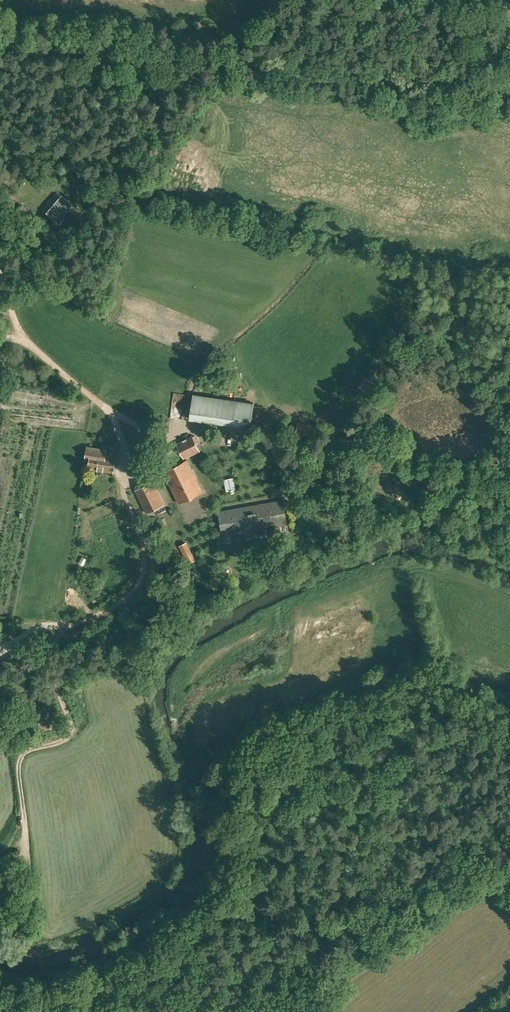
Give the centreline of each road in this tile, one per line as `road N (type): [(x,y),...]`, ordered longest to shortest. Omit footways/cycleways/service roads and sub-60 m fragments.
road 1 (unclassified): [(509,91),(0,37)]
road 2 (track): [(32,346),(110,410),(134,469),(123,495),(145,552),(144,574),(130,596),(58,619)]
road 3 (track): [(14,858),(23,826),(21,758),(75,732),(55,677),(58,619),(0,644)]
road 4 (track): [(0,309),(125,182),(202,57)]
road 5 (track): [(249,433),(205,425),(160,440),(110,410)]

